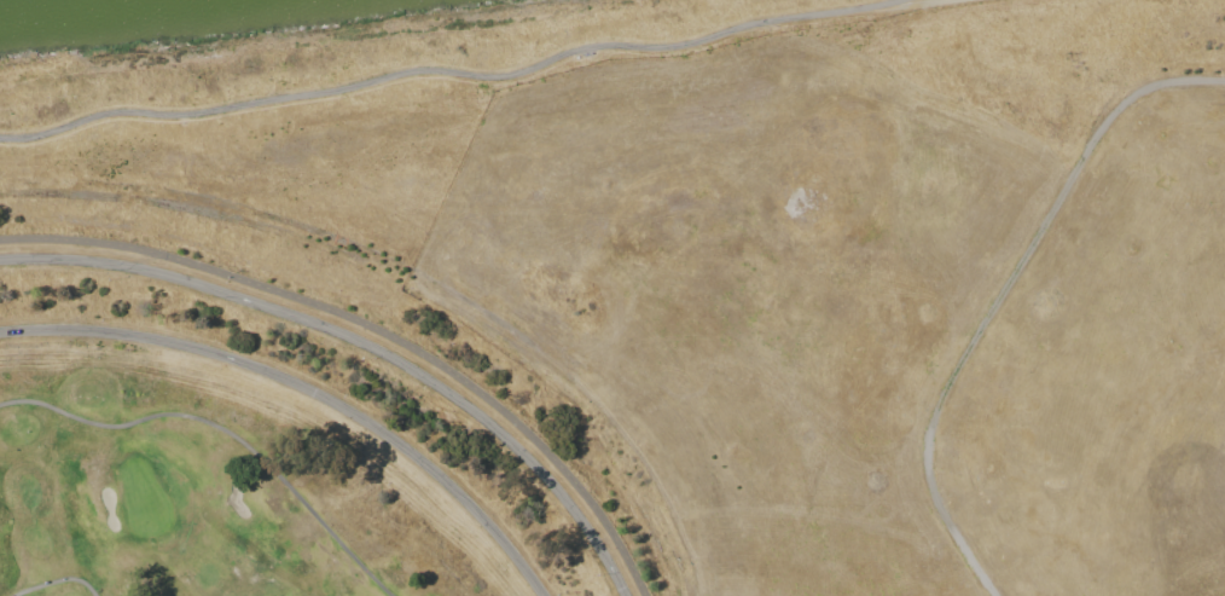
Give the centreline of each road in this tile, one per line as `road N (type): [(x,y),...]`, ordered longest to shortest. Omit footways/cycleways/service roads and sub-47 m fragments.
road 1 (residential): [(624,595),(544,475),(461,403),(391,357),(309,319),(186,279),(103,261),(0,258)]
road 2 (residential): [(0,331),(132,334),(201,348),(313,390),(452,487),(542,595)]

